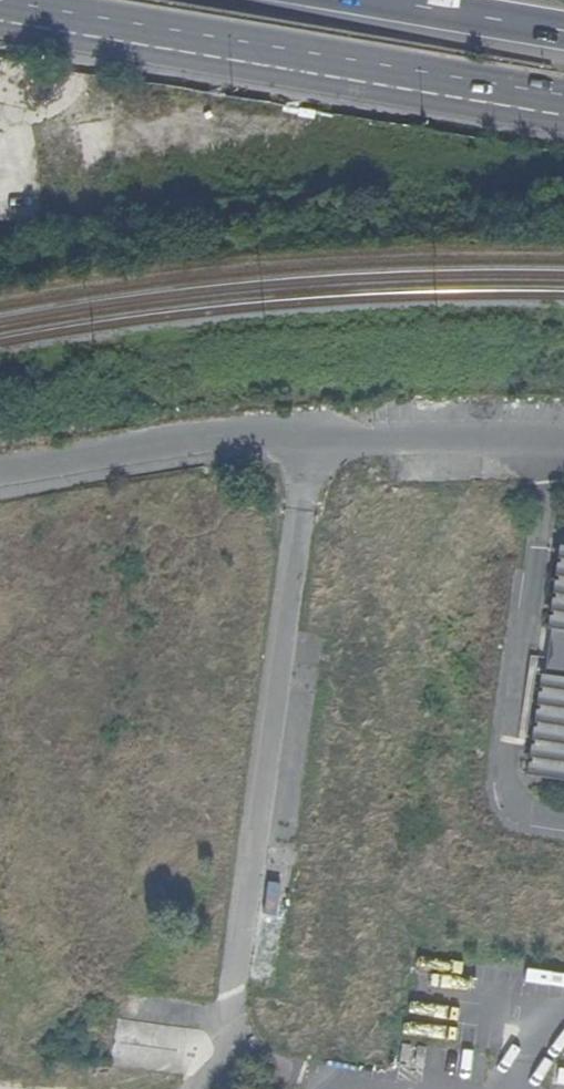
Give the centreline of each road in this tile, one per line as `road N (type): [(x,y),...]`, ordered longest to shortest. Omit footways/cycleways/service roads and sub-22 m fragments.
road 1 (primary): [(0,12),(563,107)]
road 2 (residential): [(0,472),(274,430),(362,441),(563,443)]
road 3 (motorway): [(357,0),(563,34)]

